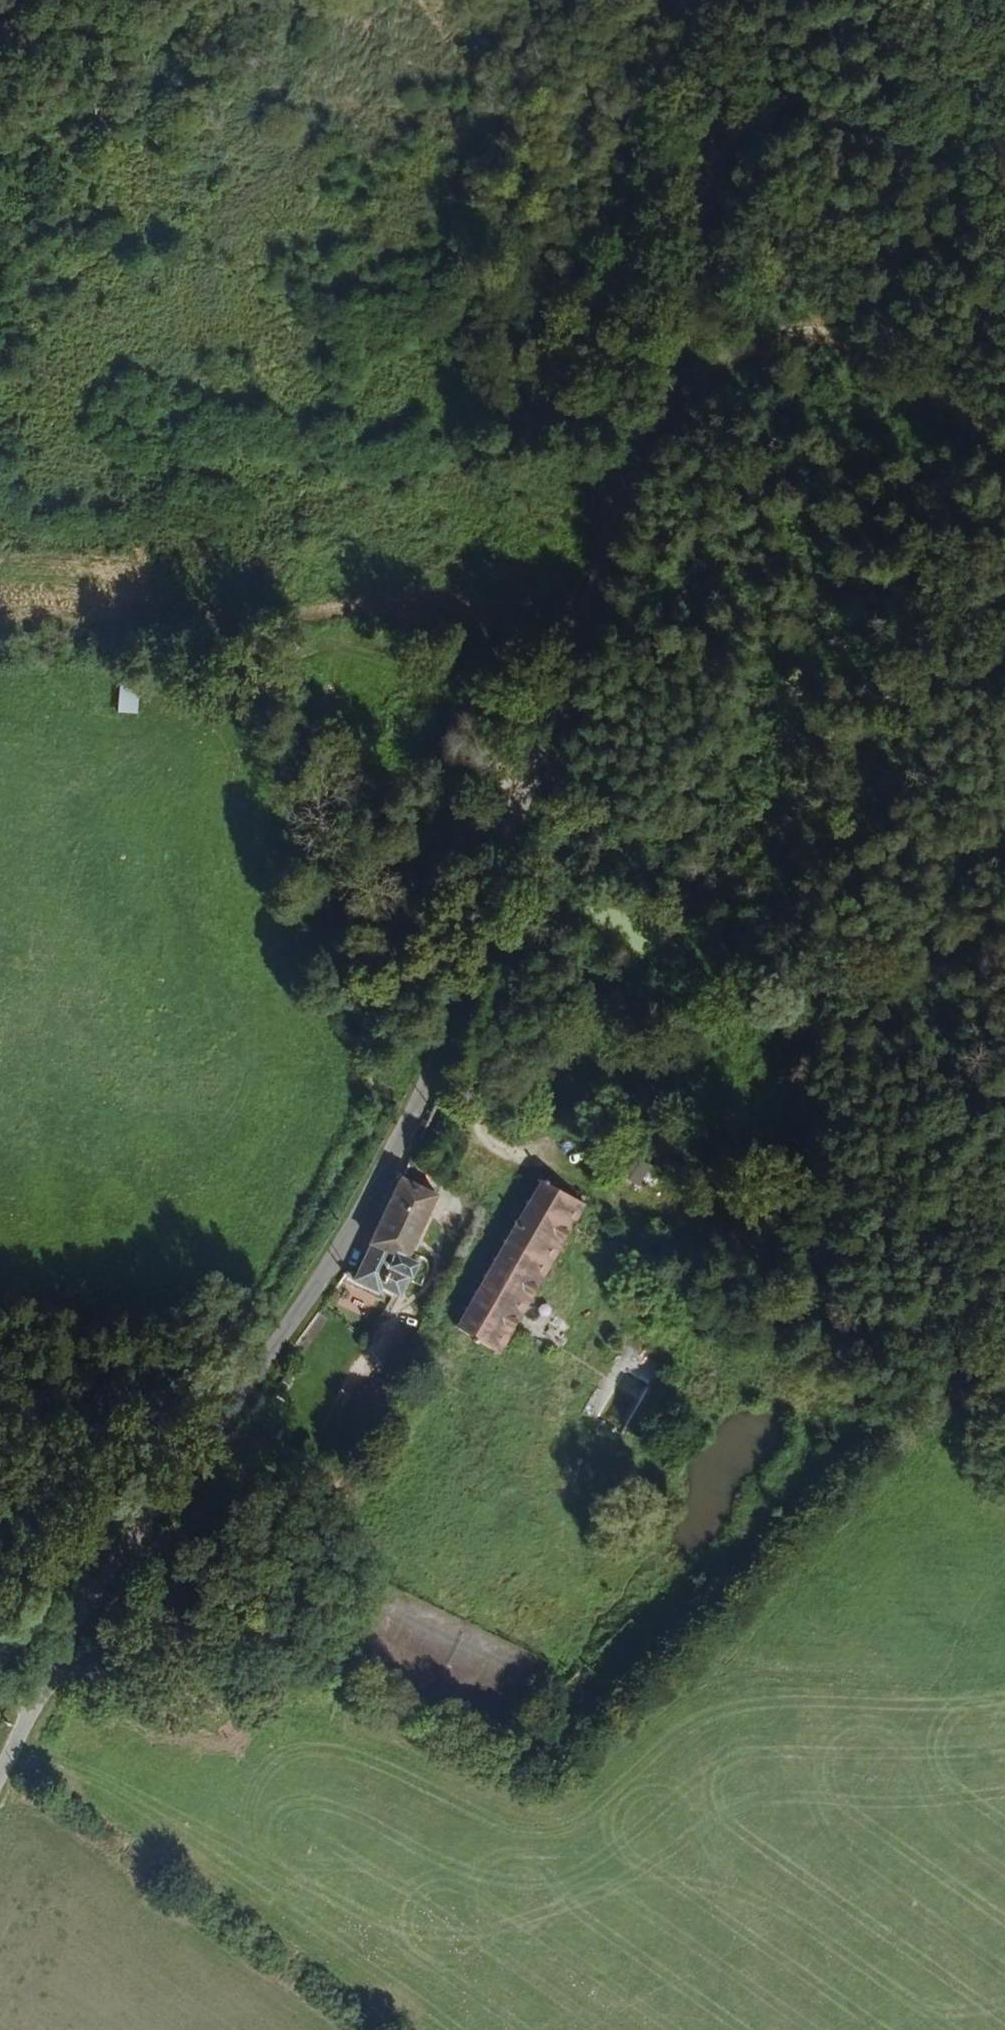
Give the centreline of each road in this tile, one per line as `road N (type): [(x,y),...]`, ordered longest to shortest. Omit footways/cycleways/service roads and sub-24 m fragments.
road 1 (tertiary): [(633,0),(744,253),(590,696),(401,1143),(305,1303),(37,1705),(0,1779)]
road 2 (track): [(744,253),(1004,446)]
road 3 (track): [(855,335),(1004,136)]

